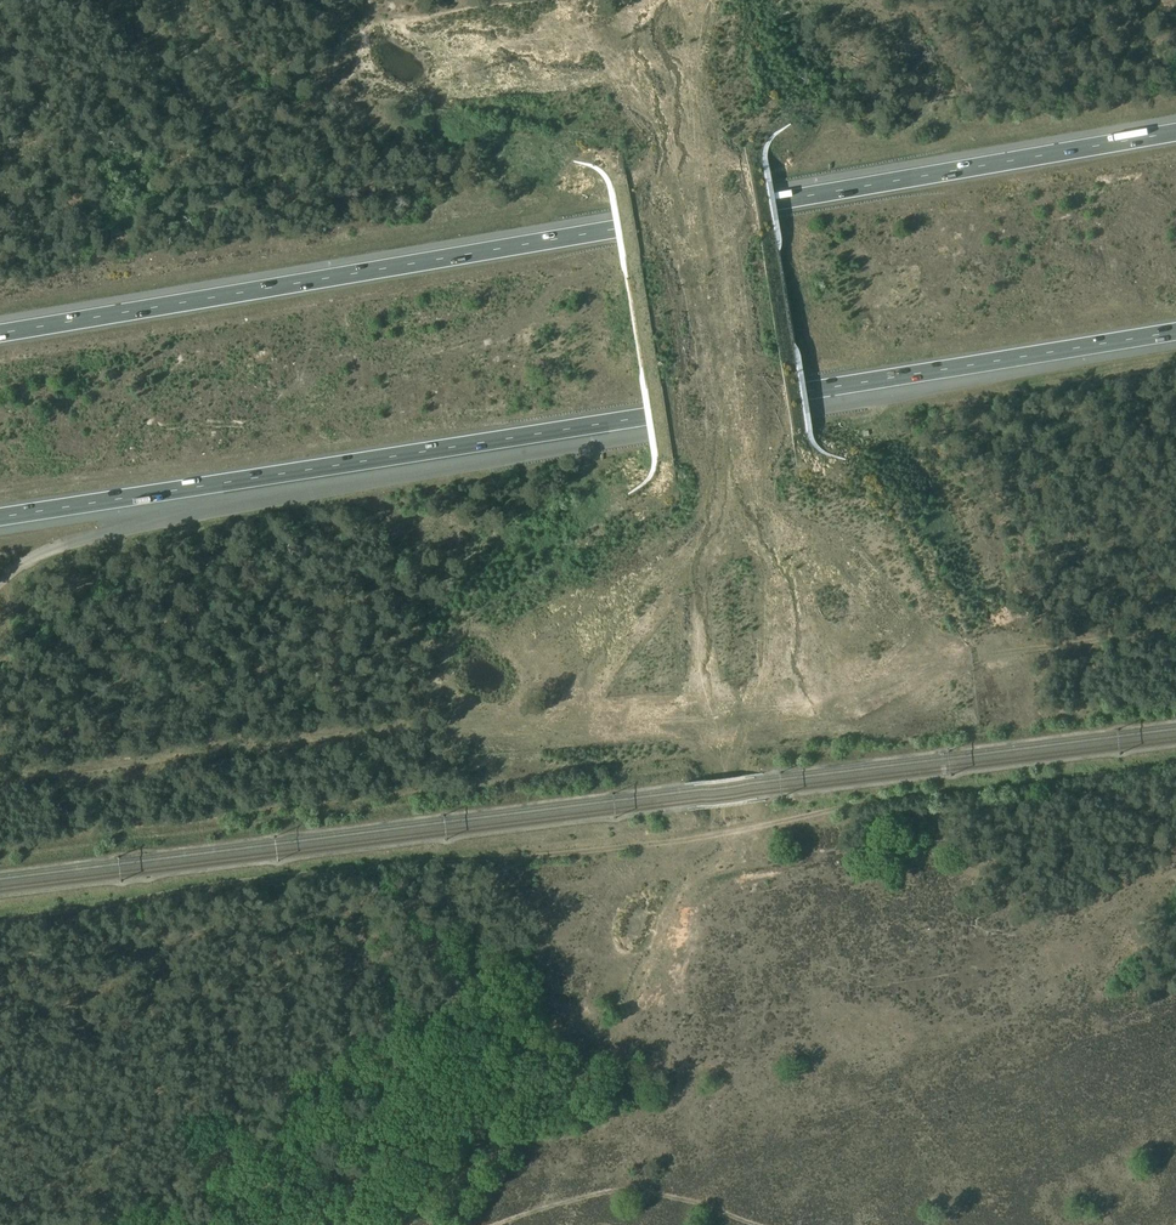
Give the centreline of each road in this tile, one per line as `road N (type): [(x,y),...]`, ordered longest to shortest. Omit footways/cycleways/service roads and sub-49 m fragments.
road 1 (motorway): [(1175,132),(0,333)]
road 2 (motorway): [(0,517),(1175,331)]
road 3 (track): [(1175,764),(894,798),(578,851),(417,858),(0,920)]
road 4 (track): [(430,674),(466,729),(500,732),(818,709),(948,658),(1175,627)]
road 5 (track): [(0,971),(501,901)]
road 6 (track): [(188,54),(318,115),(370,110)]

